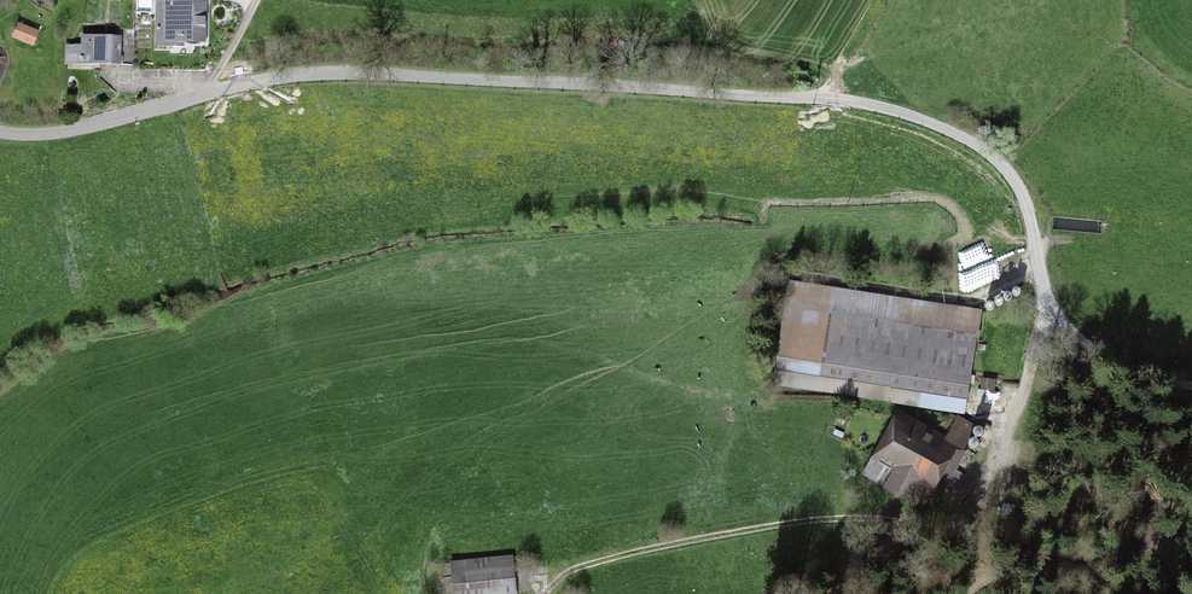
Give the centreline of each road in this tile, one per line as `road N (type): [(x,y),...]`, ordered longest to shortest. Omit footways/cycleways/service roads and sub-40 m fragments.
road 1 (track): [(534,583),(739,534),(849,521),(931,531),(976,514),(986,481)]
road 2 (track): [(931,531),(1104,564),(1160,549)]

